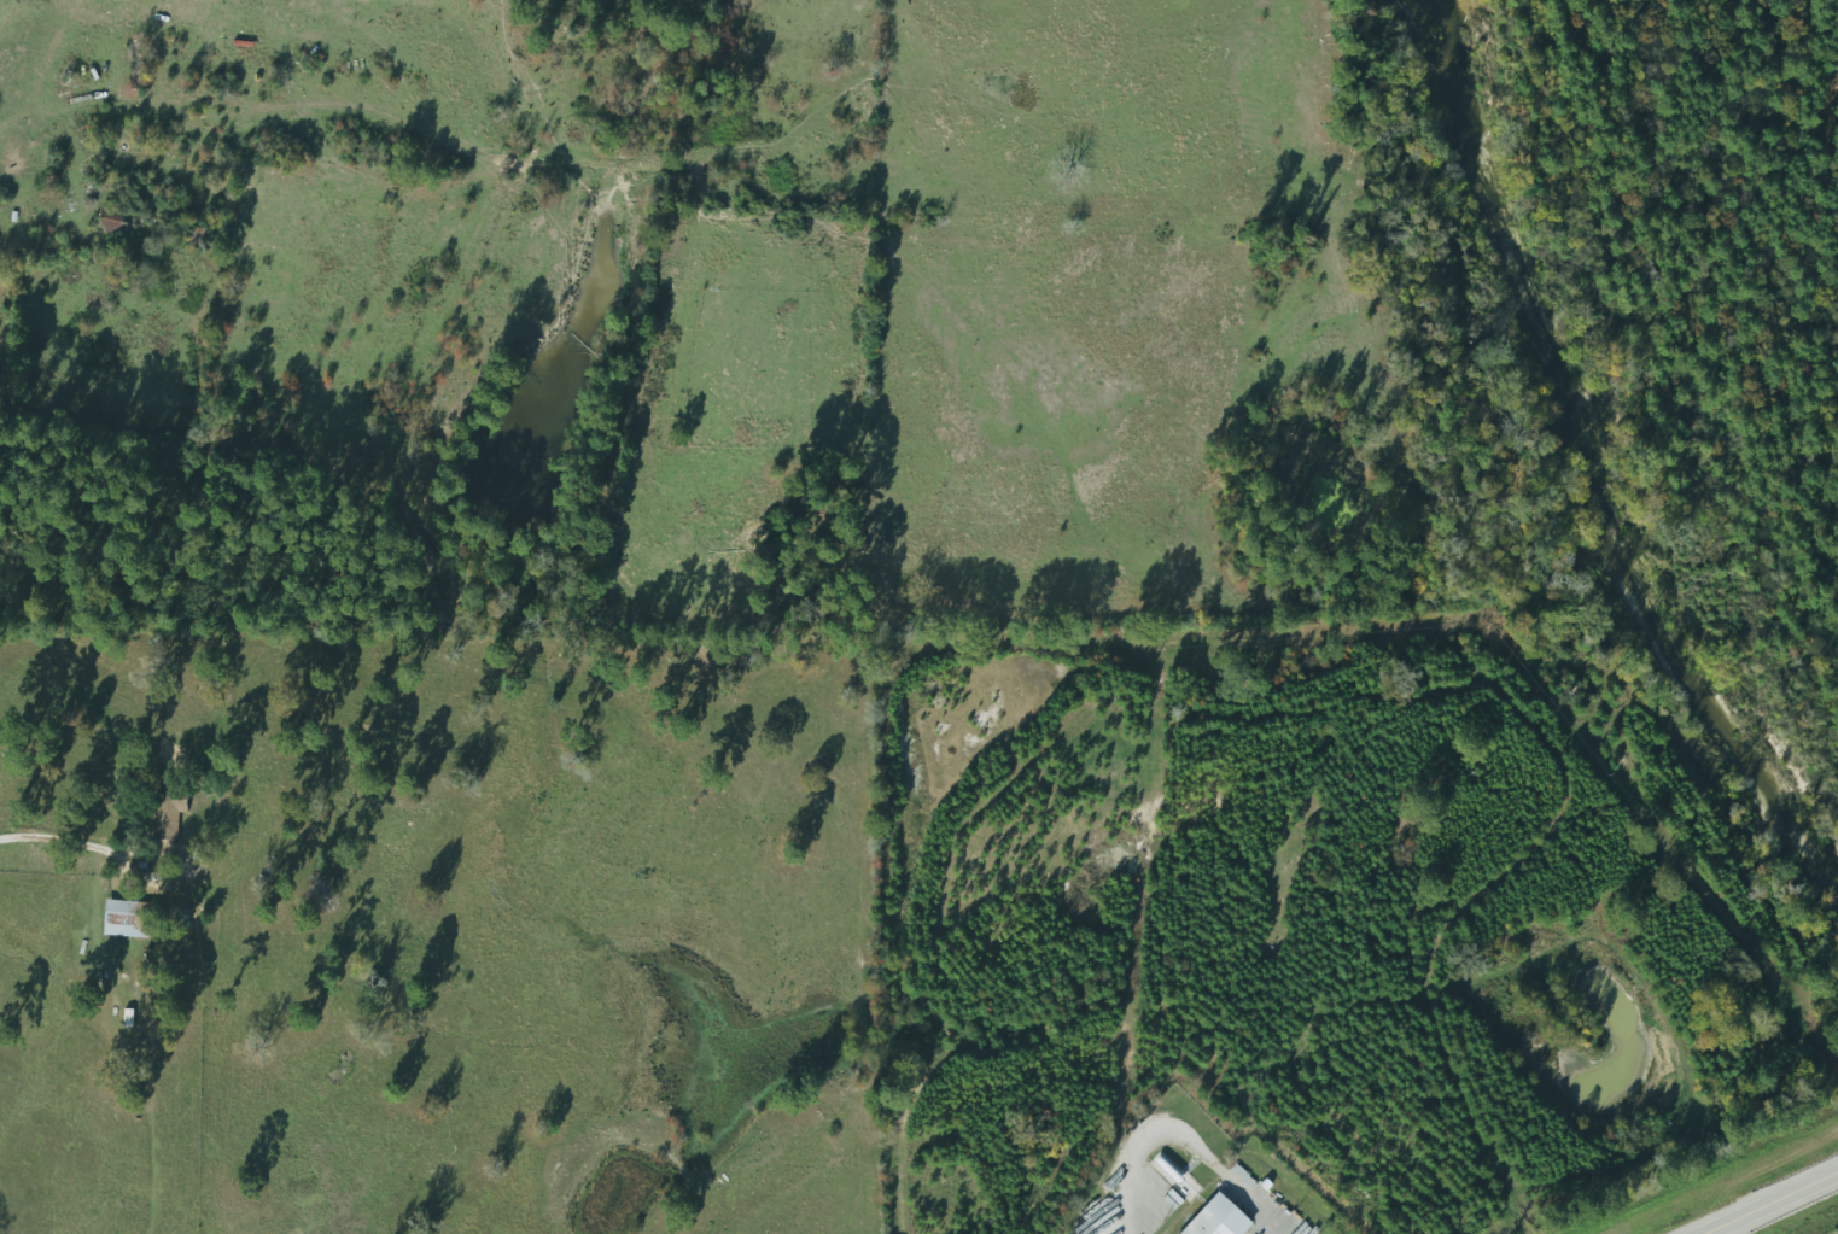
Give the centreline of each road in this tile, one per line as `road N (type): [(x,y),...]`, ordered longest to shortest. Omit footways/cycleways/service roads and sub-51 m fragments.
road 1 (secondary): [(1837,1167),(1689,1233)]

